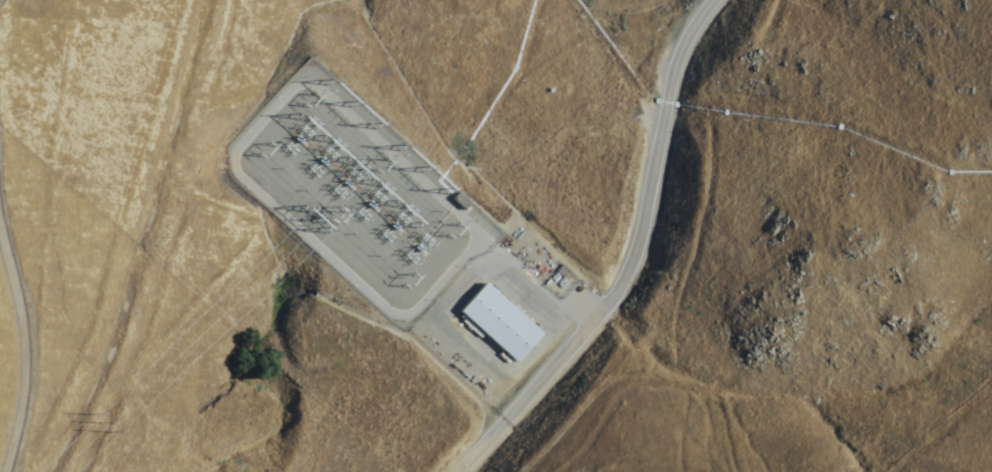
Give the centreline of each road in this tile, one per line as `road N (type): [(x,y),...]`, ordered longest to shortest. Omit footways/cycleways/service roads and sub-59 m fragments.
road 1 (residential): [(715,0),(681,55),(639,246),(622,284),(462,471)]

